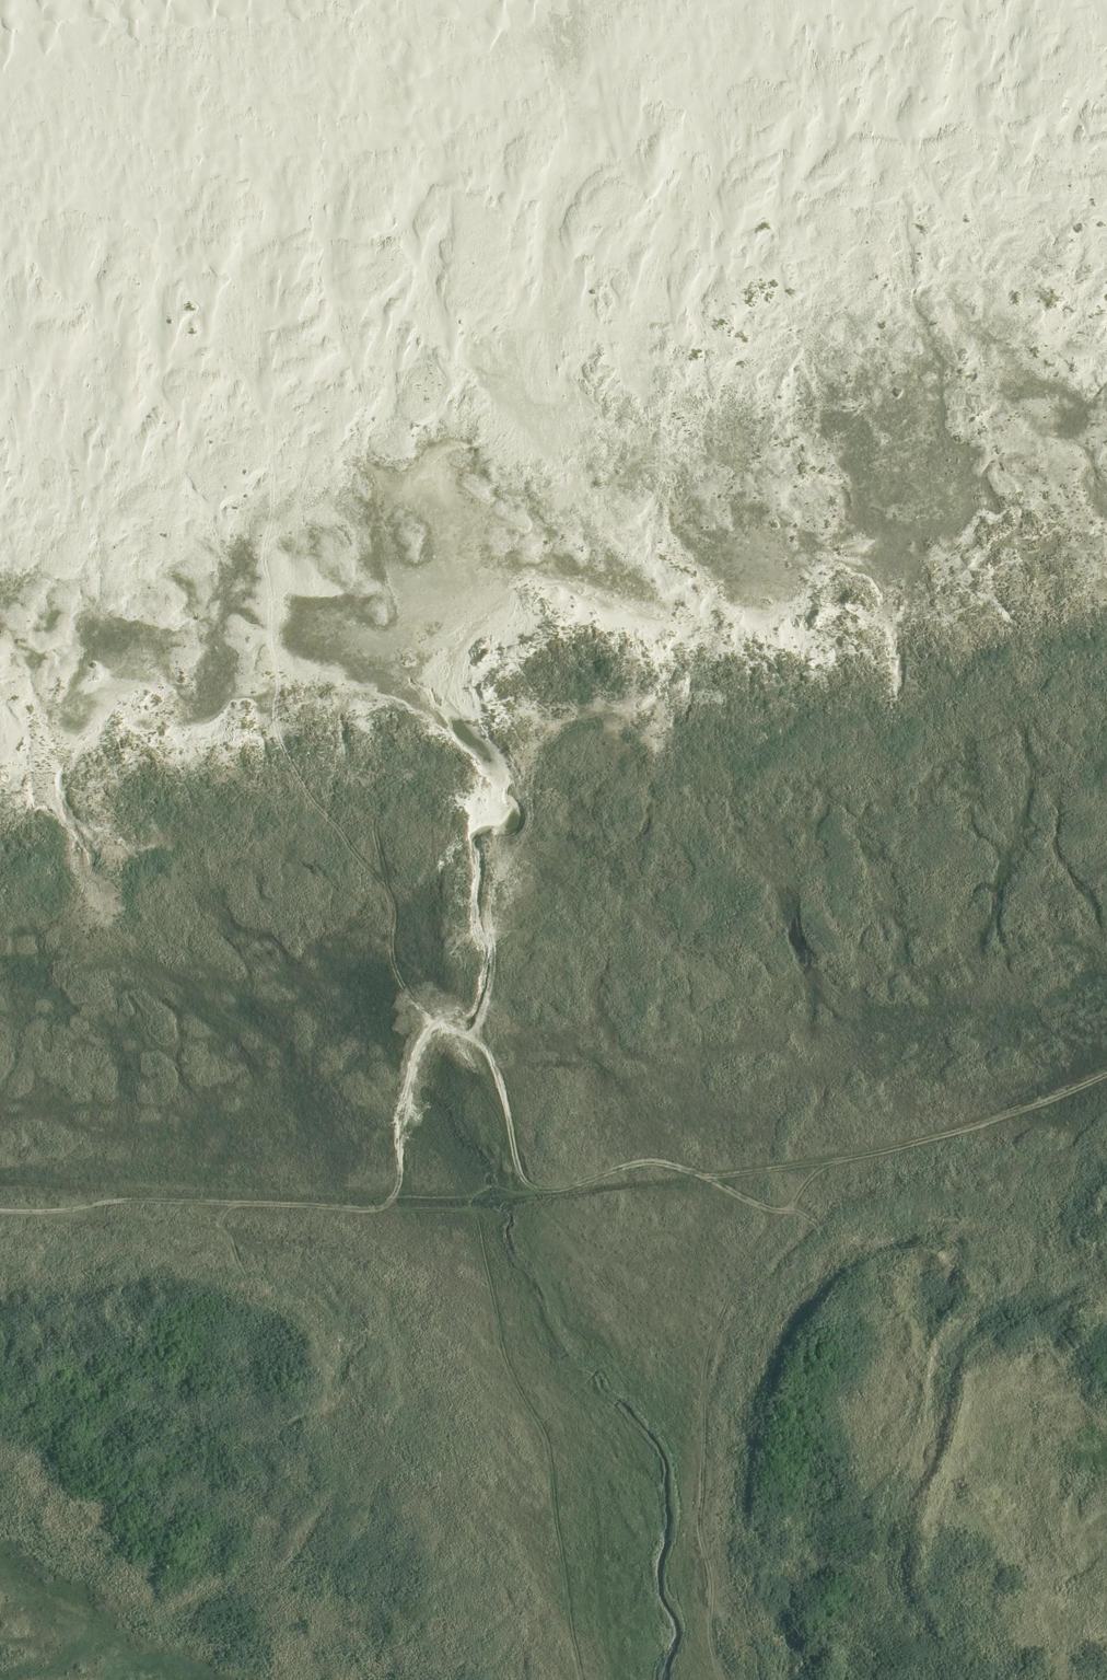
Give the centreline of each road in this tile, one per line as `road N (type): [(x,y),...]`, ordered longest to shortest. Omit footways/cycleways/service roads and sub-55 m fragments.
road 1 (track): [(0,1208),(128,1199),(469,1199),(548,1192),(649,1159),(715,1178),(881,1153),(1106,1071)]
road 2 (track): [(548,1192),(524,1180),(498,1066),(471,1035)]

